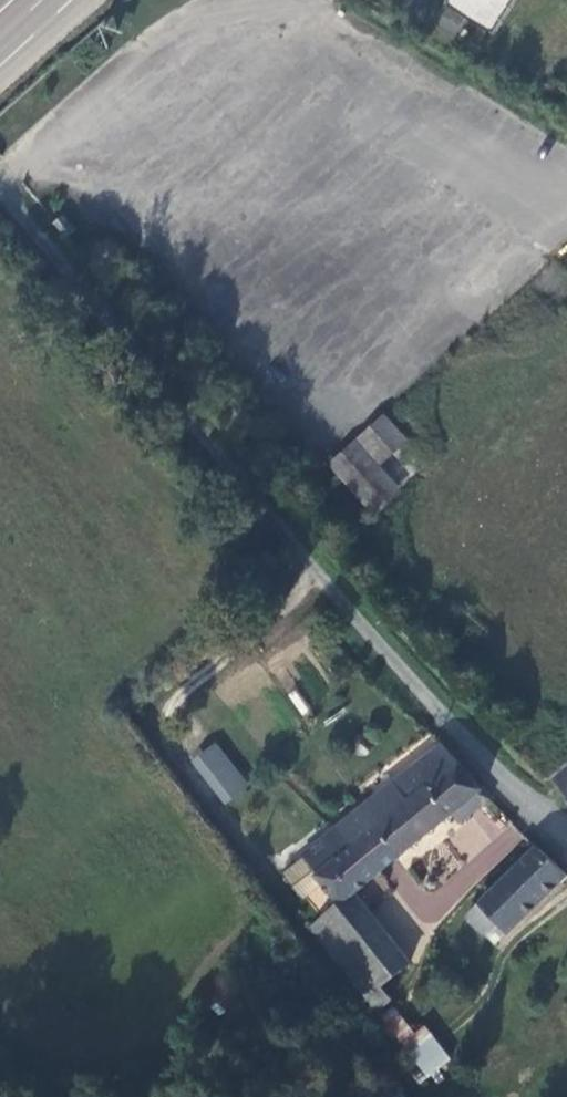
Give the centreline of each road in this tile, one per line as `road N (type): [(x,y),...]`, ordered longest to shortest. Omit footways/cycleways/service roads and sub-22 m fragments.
road 1 (residential): [(0,182),(322,586),(527,801),(566,830)]

